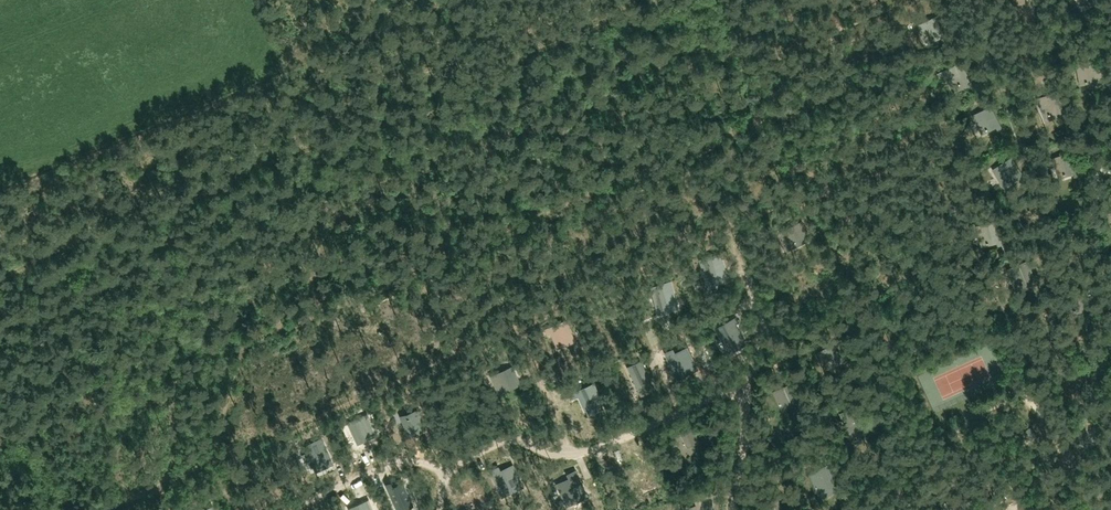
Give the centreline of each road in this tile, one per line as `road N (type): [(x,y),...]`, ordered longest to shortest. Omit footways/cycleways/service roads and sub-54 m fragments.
road 1 (track): [(765,332),(729,236),(596,282),(392,403),(385,426),(348,451),(333,509)]
road 2 (track): [(928,59),(978,56),(1005,86),(1110,28)]
road 3 (track): [(1110,297),(1091,244),(1093,179),(1110,118)]
road 4 (track): [(765,332),(736,509)]

